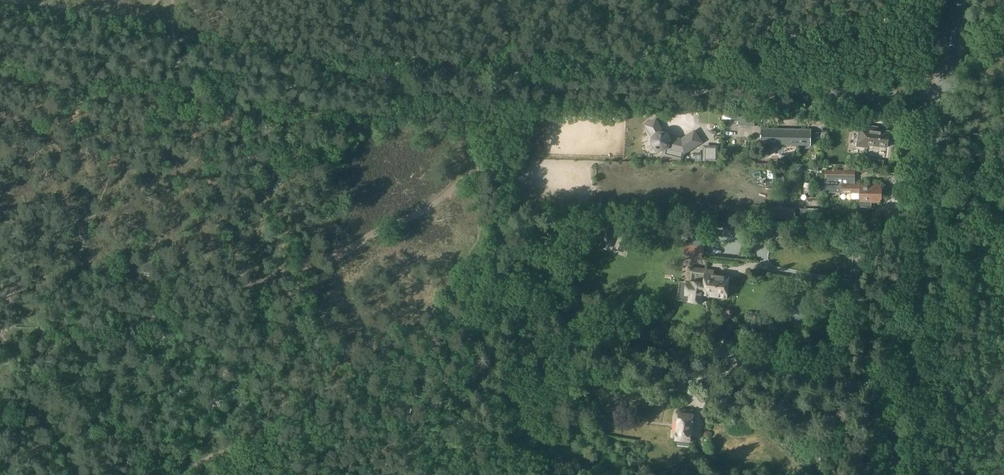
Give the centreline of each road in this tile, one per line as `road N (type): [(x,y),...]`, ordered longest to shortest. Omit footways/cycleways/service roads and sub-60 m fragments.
road 1 (unclassified): [(945,94),(340,84),(0,38)]
road 2 (secondary): [(897,474),(945,94)]
road 3 (track): [(166,0),(121,14),(15,0)]

